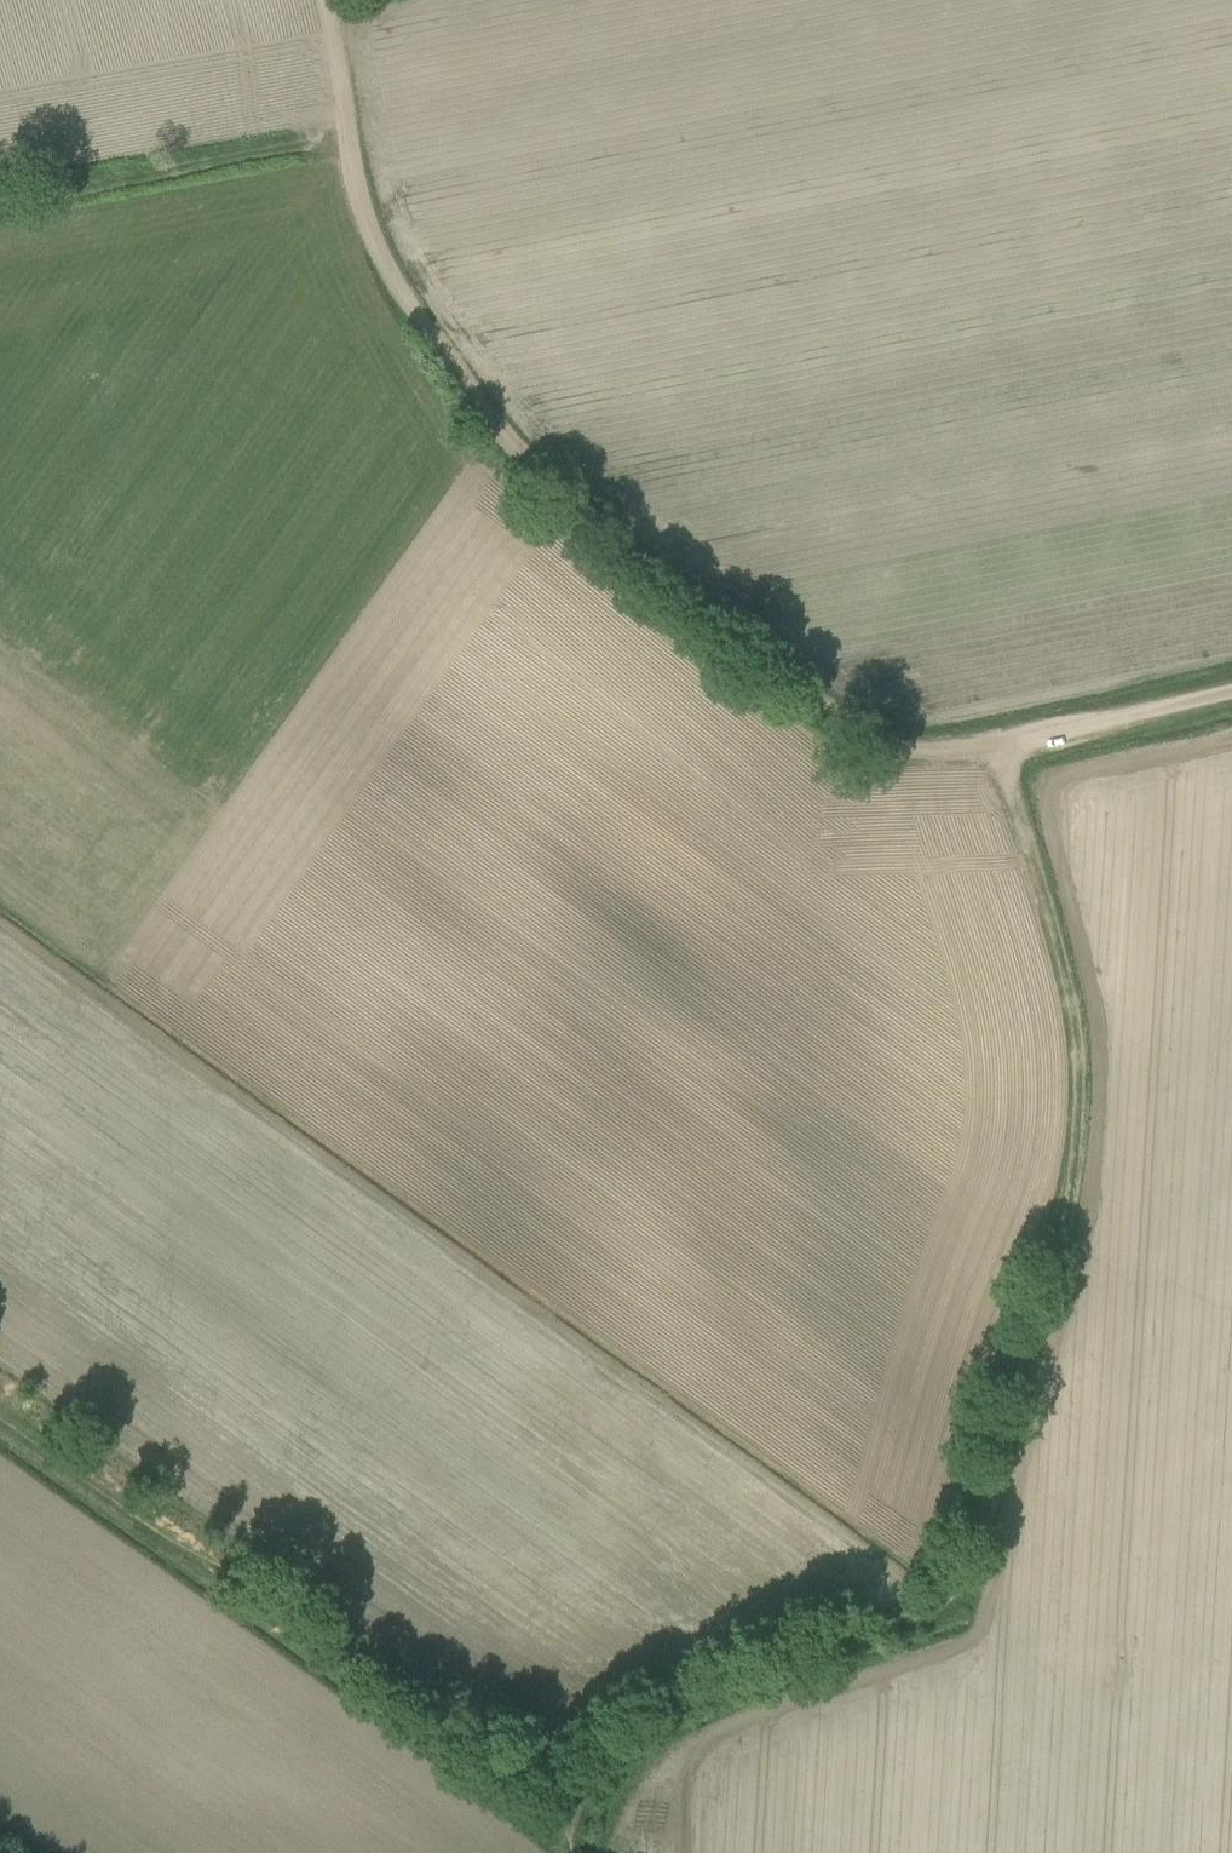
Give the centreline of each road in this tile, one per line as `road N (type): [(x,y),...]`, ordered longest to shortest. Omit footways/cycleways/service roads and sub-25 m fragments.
road 1 (track): [(344,0),(363,198),(384,262),(525,461),(610,538),(874,740),(906,752),(1002,751)]
road 2 (track): [(564,1829),(441,1705),(192,1553),(0,1410)]
road 3 (track): [(0,190),(359,132)]
road 4 (unclassified): [(1231,696),(1002,751)]

